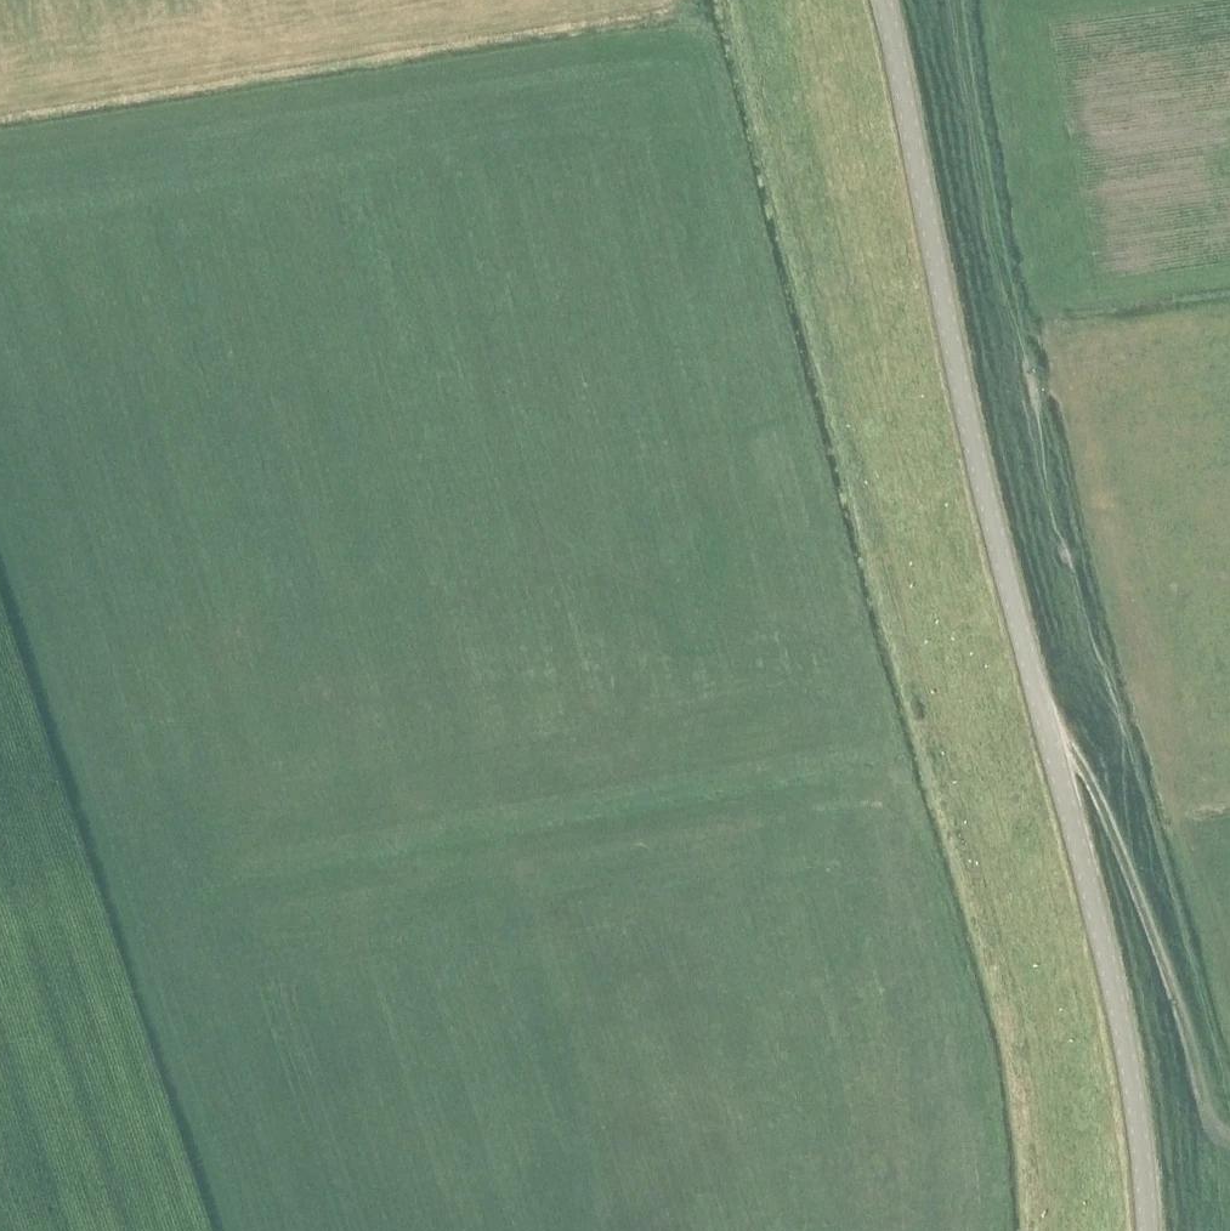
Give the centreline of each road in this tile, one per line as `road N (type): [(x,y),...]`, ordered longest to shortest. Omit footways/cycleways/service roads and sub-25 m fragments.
road 1 (tertiary): [(1147,1230),(1114,995),(967,441),(873,0)]

